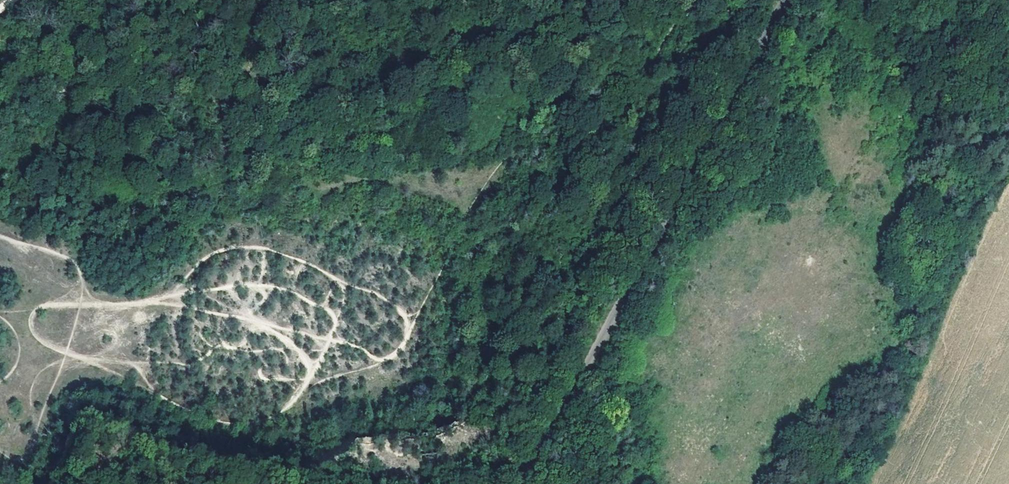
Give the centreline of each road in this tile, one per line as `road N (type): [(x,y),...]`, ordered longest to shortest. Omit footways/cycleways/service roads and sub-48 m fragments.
road 1 (track): [(695,0),(642,73),(544,108),(487,186),(418,324),(406,331),(404,349),(384,363),(304,385),(284,414),(244,426),(193,417),(85,360),(60,363),(40,383),(32,410),(37,441),(22,455),(0,445)]
road 2 (unclassified): [(786,0),(516,483)]
road 3 (track): [(0,309),(128,304),(170,294),(194,268),(257,246),(281,253),(312,245),(389,252),(432,296)]
road 4 (track): [(384,363),(340,342),(170,294),(261,281),(337,317)]
road 5 (track): [(0,226),(78,265),(80,278),(50,278),(0,243)]
road 6 (track): [(406,331),(407,316),(386,300),(281,253)]

